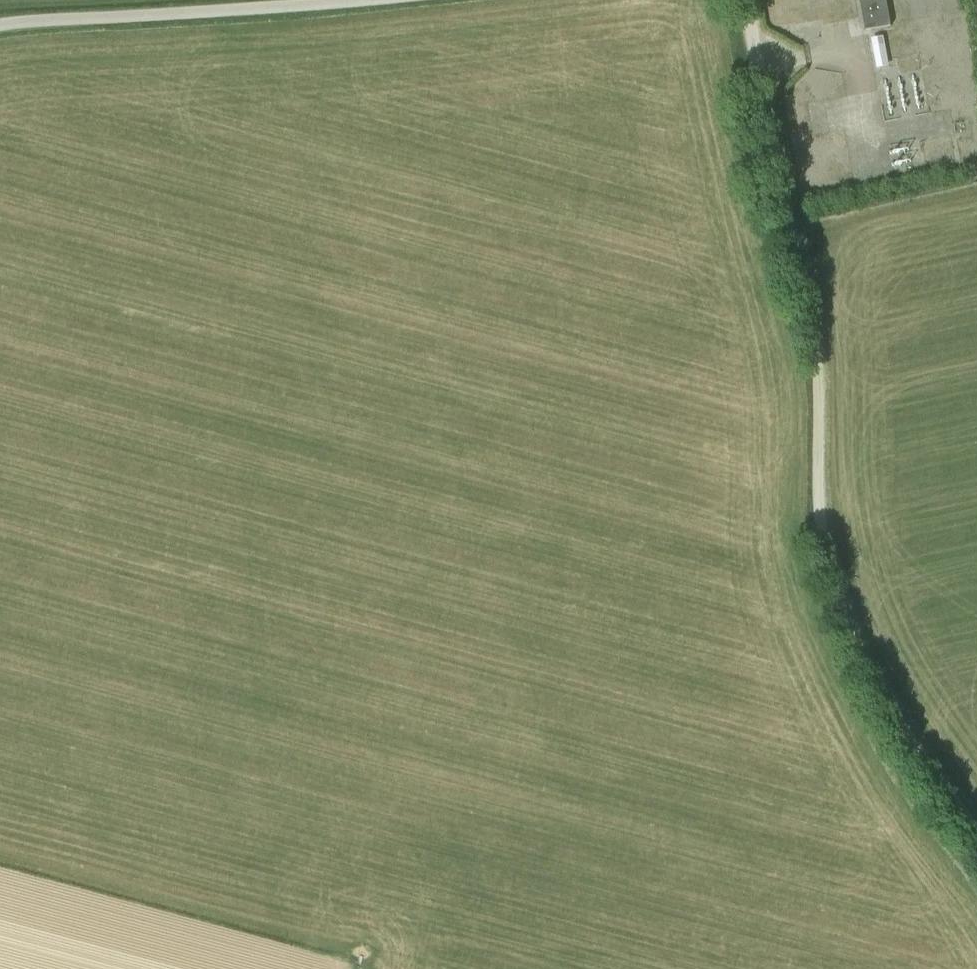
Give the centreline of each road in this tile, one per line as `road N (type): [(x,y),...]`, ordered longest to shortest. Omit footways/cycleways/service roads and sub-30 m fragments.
road 1 (track): [(976,830),(869,671),(835,585),(820,496),(811,319),(747,0)]
road 2 (unclassified): [(0,22),(338,0)]

